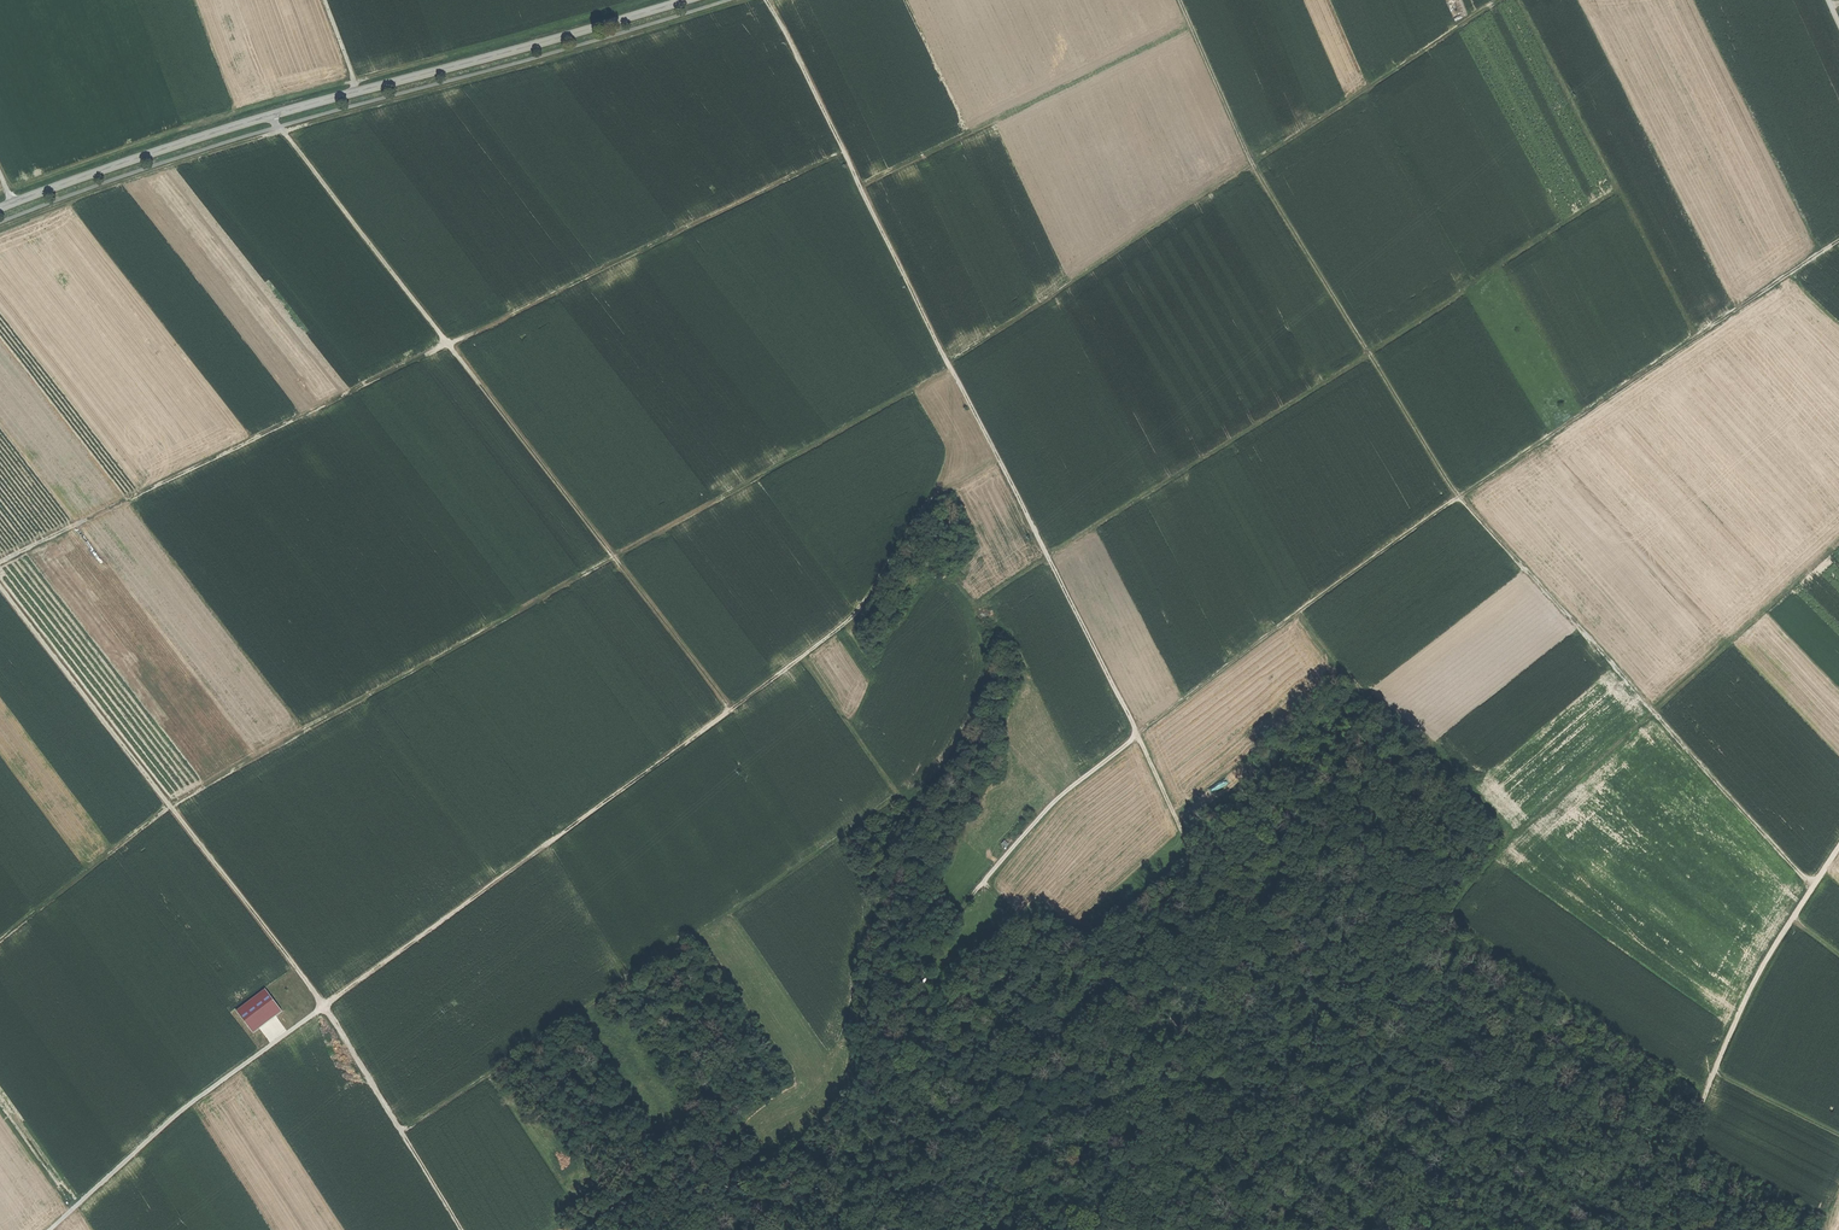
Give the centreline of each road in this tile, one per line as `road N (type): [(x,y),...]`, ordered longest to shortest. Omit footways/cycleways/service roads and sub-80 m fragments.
road 1 (track): [(1838,241),(1458,496),(1139,734),(1049,805),(925,947)]
road 2 (track): [(952,369),(219,778),(0,939)]
road 3 (track): [(1816,884),(1458,496),(1252,163),(1180,0)]
road 4 (track): [(1192,851),(769,0)]
road 5 (track): [(843,150),(0,564)]
road 6 (track): [(51,1229),(192,1101),(735,707)]
road 7 (track): [(0,587),(327,1002),(465,1229)]
road 8 (track): [(404,1130),(733,919),(902,800),(803,655)]
road 9 (track): [(271,114),(735,707)]
road 10 (tertiary): [(680,0),(271,114),(0,208)]
road 11 (track): [(1620,192),(1049,556)]
road 12 (track): [(1504,0),(949,362)]
road 13 (track): [(1838,848),(1770,955),(1689,1123),(1612,1229)]
road 14 (track): [(1838,549),(1509,841)]
road 15 (track): [(1523,0),(1694,338)]
road 16 (track): [(861,185),(1190,24)]
road 17 (track): [(735,707),(858,614),(941,484)]
road 18 (track): [(1716,1072),(1838,1134)]

